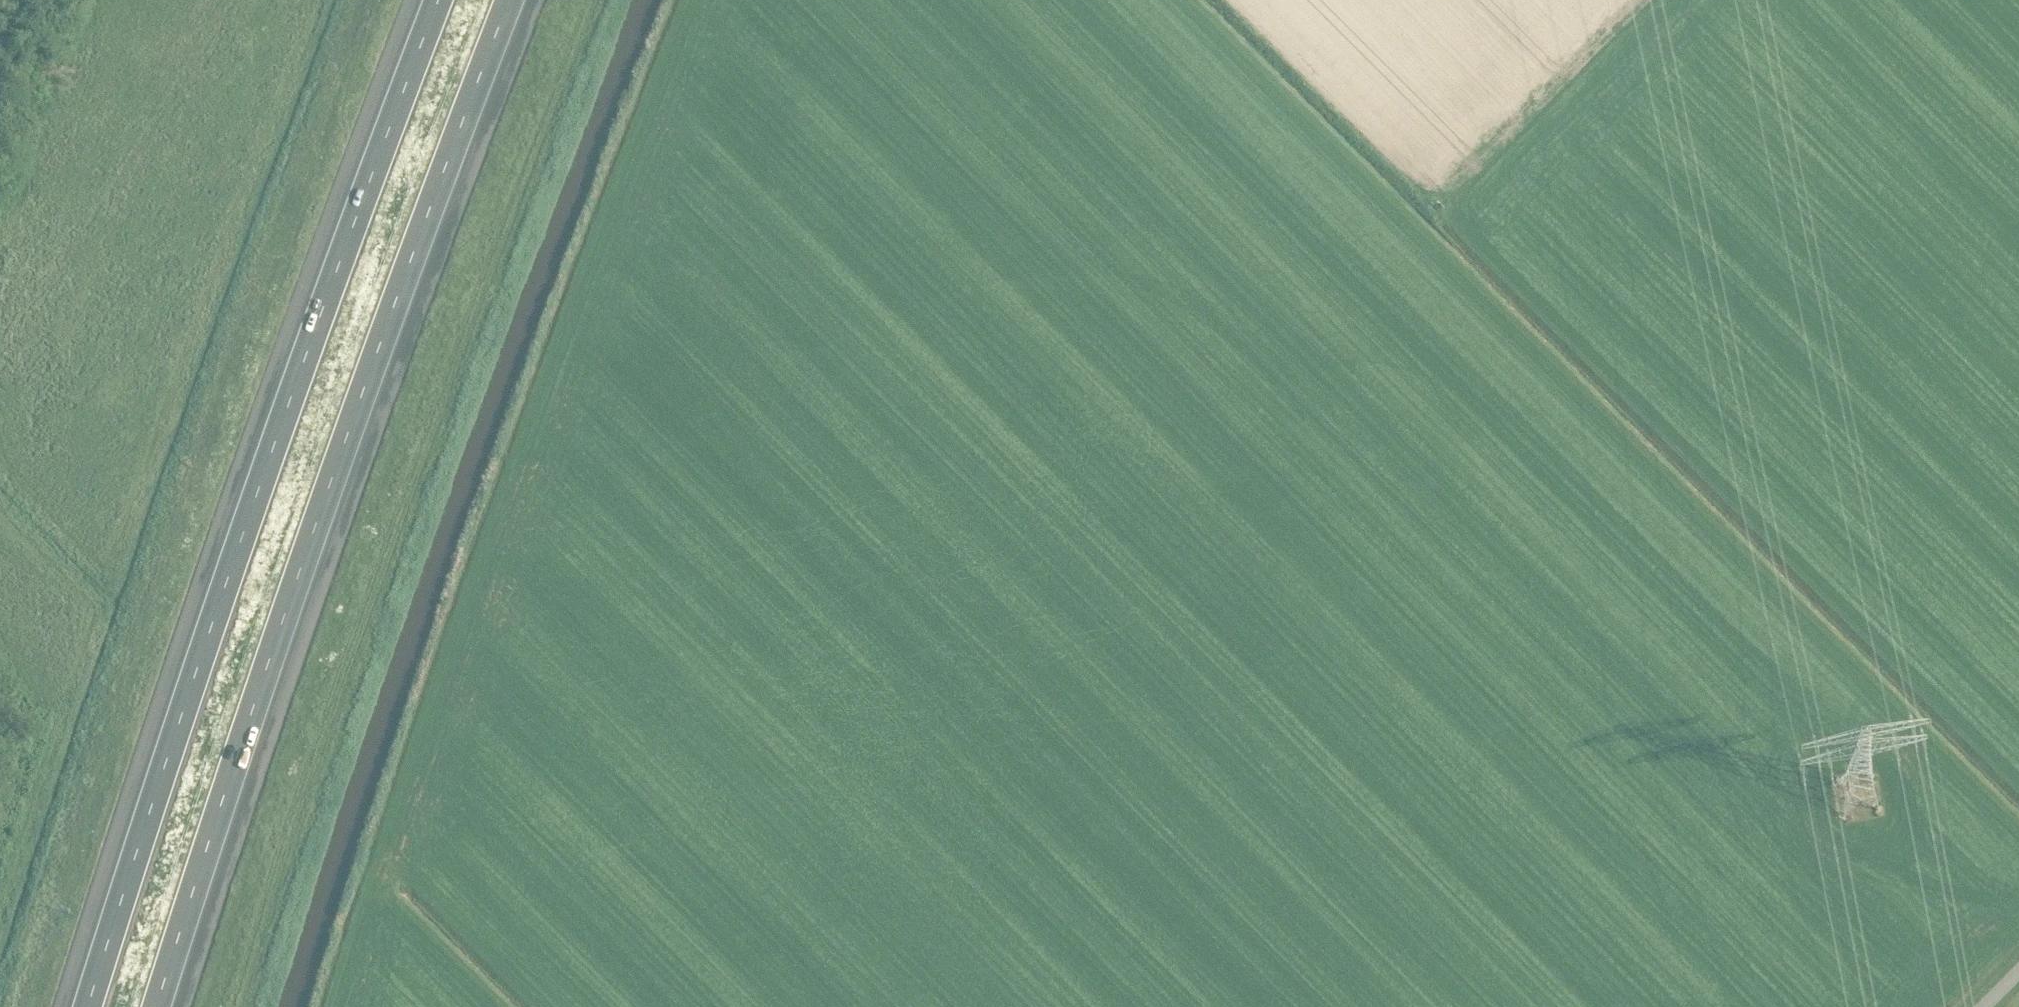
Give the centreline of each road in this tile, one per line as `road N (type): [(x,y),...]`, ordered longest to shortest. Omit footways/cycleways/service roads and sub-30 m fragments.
road 1 (motorway): [(162,1006),(344,455),(516,0)]
road 2 (motorway): [(428,0),(219,568),(78,1006)]

